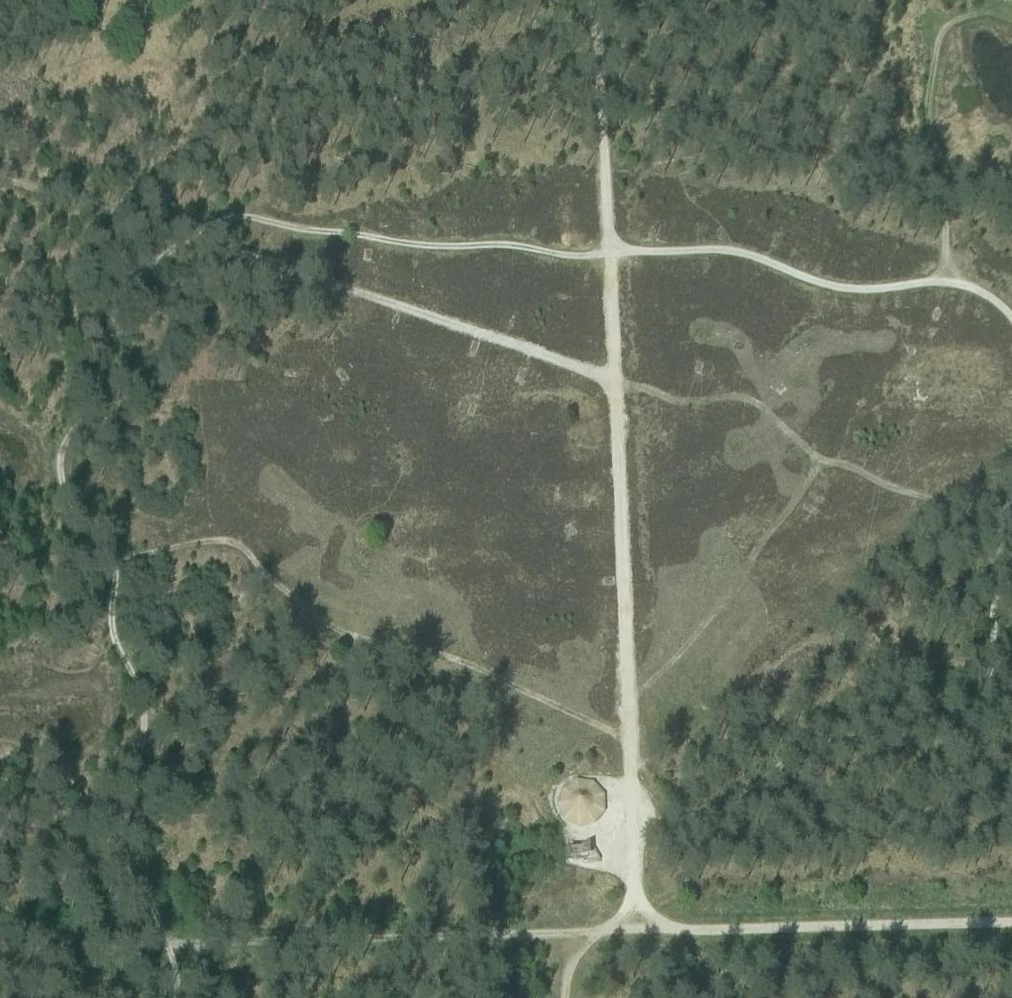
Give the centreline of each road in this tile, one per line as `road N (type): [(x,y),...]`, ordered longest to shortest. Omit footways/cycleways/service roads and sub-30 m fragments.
road 1 (track): [(997,17),(942,27),(926,121),(944,271),(913,285),(843,292),(760,261),(702,251),(408,243),(257,227),(163,240),(126,279),(111,388),(71,439),(71,488),(115,557),(119,629),(141,695),(141,785),(117,860),(149,878),(158,908),(162,997)]
road 2 (track): [(595,0),(628,694),(625,880),(572,931)]
road 3 (track): [(0,171),(615,384)]
road 4 (track): [(0,951),(572,931)]
road 5 (track): [(572,931),(1011,921)]
road 6 (track): [(1011,506),(914,489),(846,462),(819,463),(743,401),(675,399),(615,384)]
road 7 (track): [(819,463),(752,545),(737,581),(628,694)]
road 8 (track): [(1011,696),(996,635),(1011,558)]

